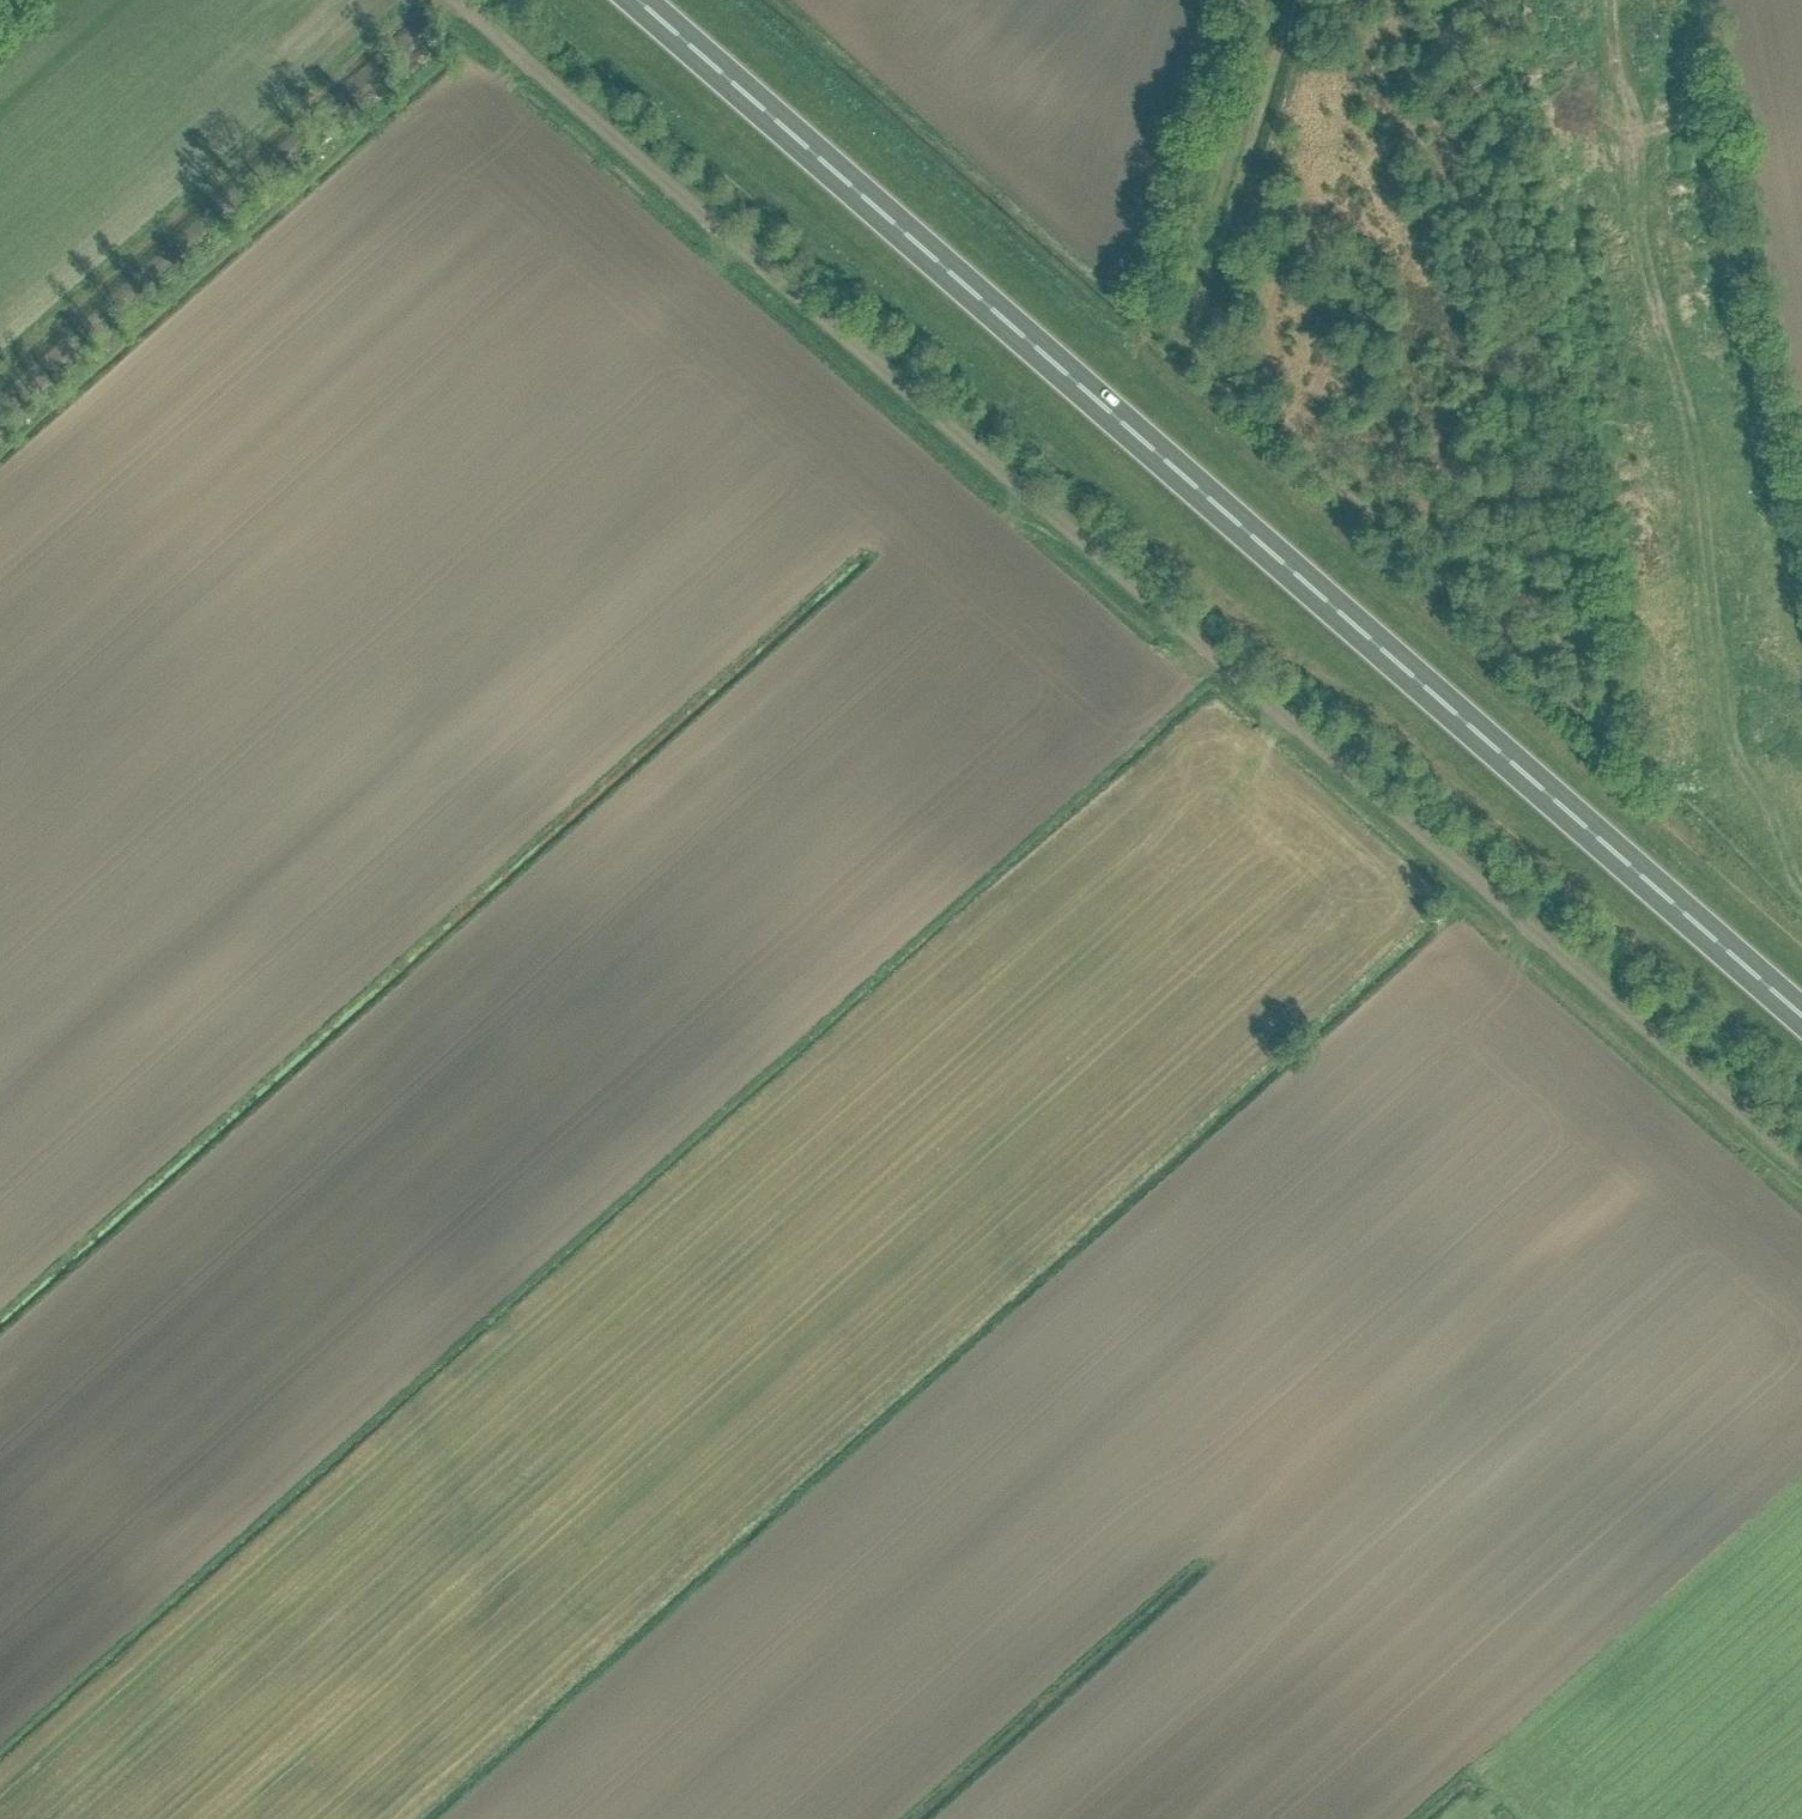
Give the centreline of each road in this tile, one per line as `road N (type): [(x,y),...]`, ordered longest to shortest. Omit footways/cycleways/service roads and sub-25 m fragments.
road 1 (unclassified): [(1801,1163),(454,0)]
road 2 (trunk): [(1801,1015),(638,0)]

